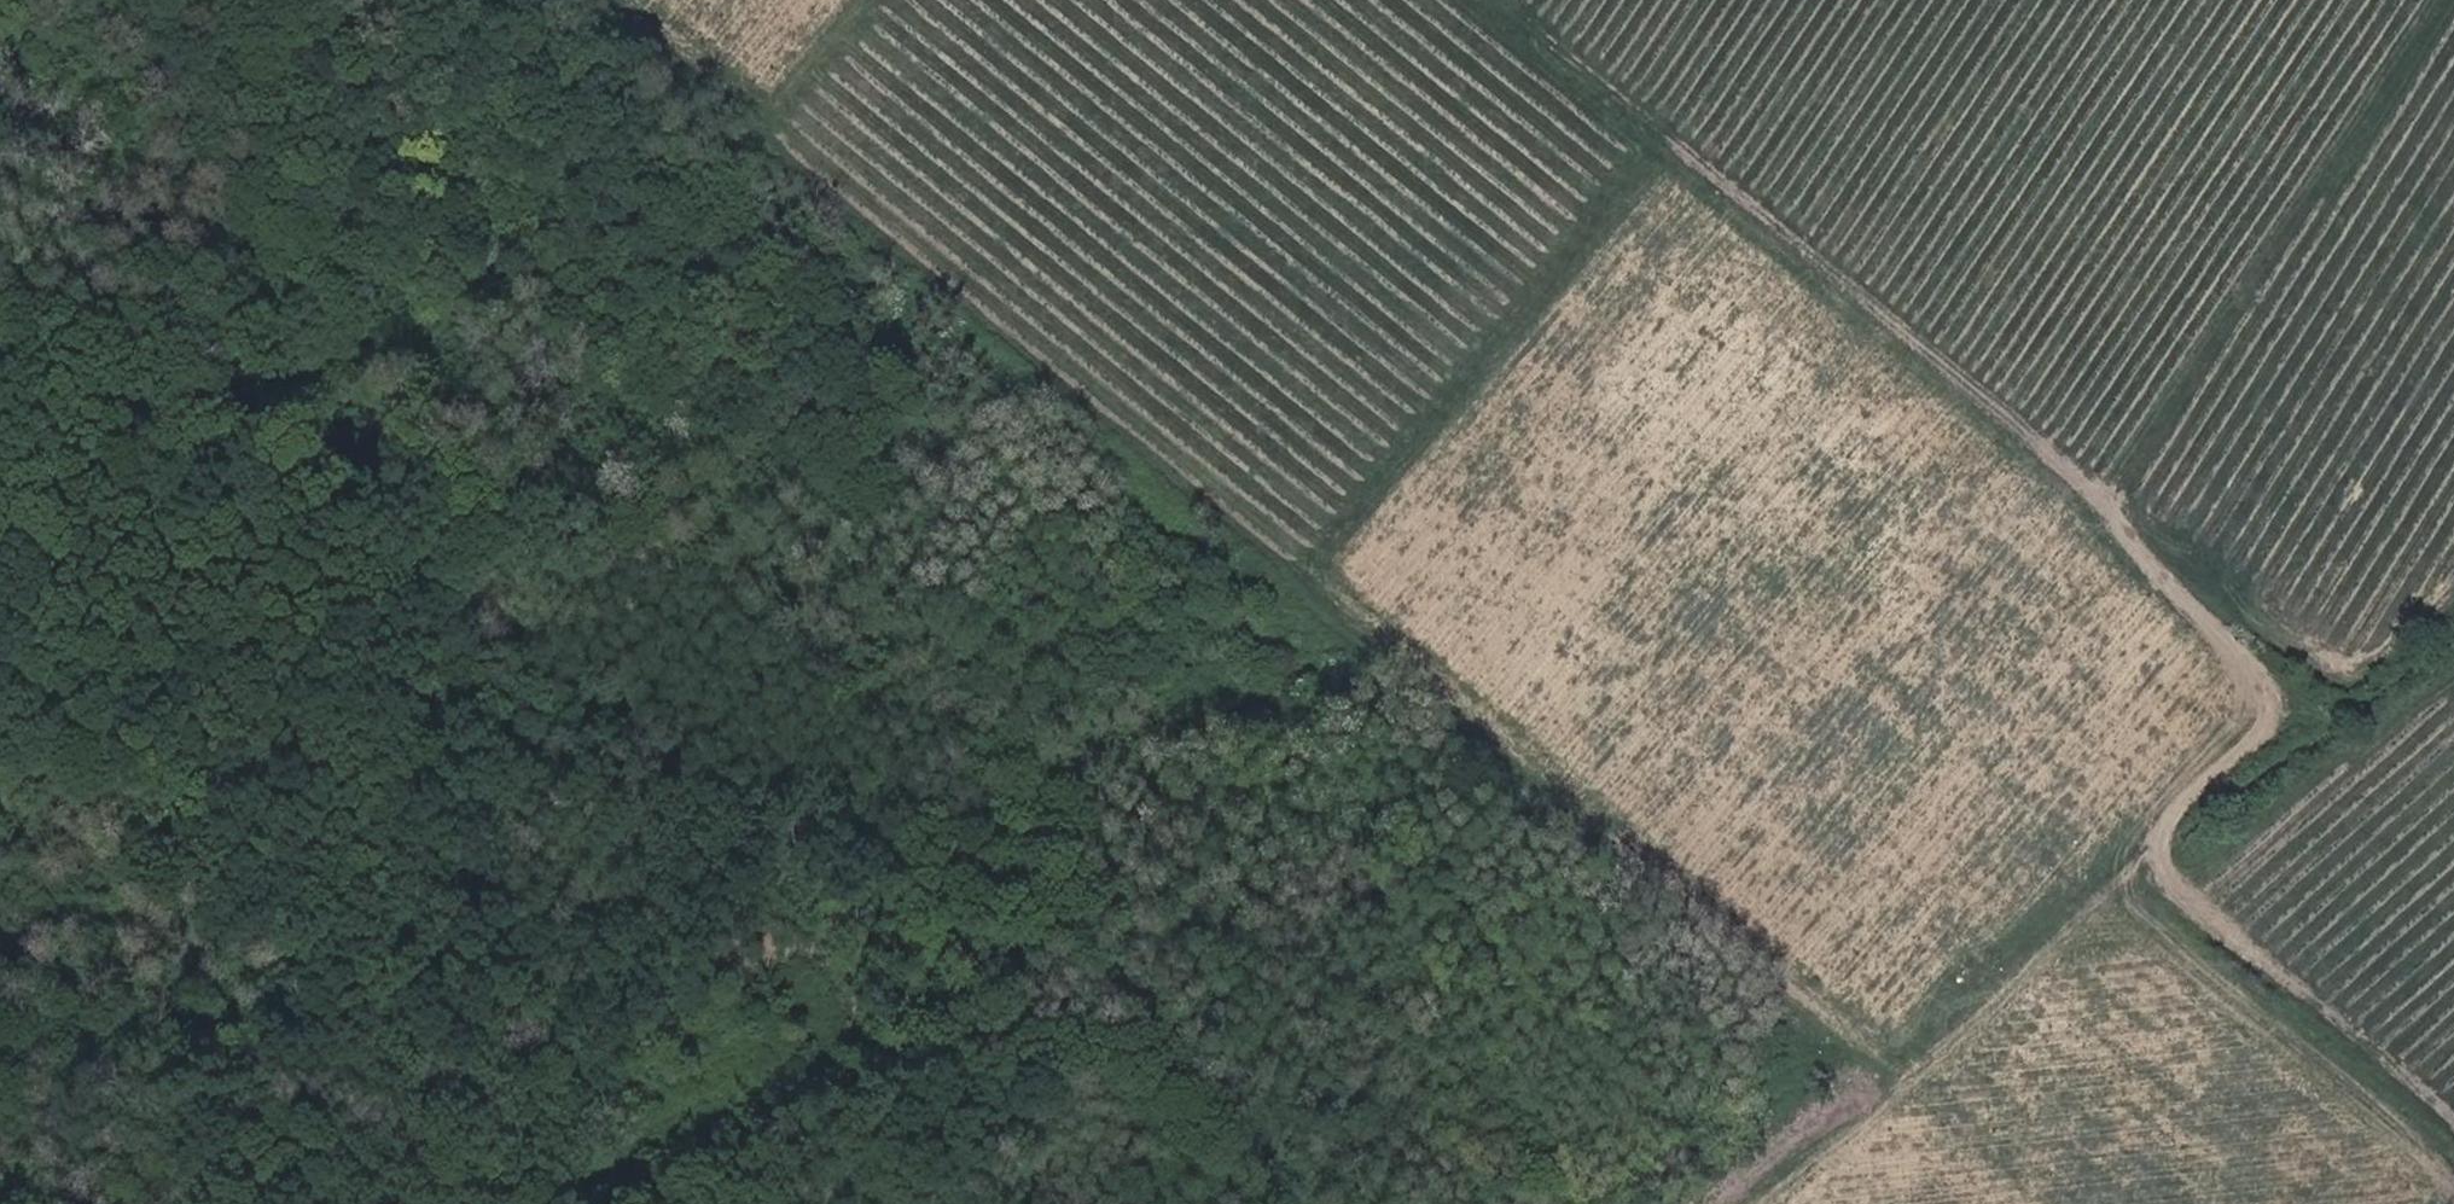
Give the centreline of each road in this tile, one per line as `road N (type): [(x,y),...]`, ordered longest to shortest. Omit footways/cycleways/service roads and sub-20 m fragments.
road 1 (track): [(2450,0),(2120,497),(2126,534),(2265,673),(2259,742),(2196,793),(2176,842),(2178,887),(2232,943),(2453,1120)]
road 2 (track): [(1713,1203),(1959,1038),(2153,859),(2453,645)]

